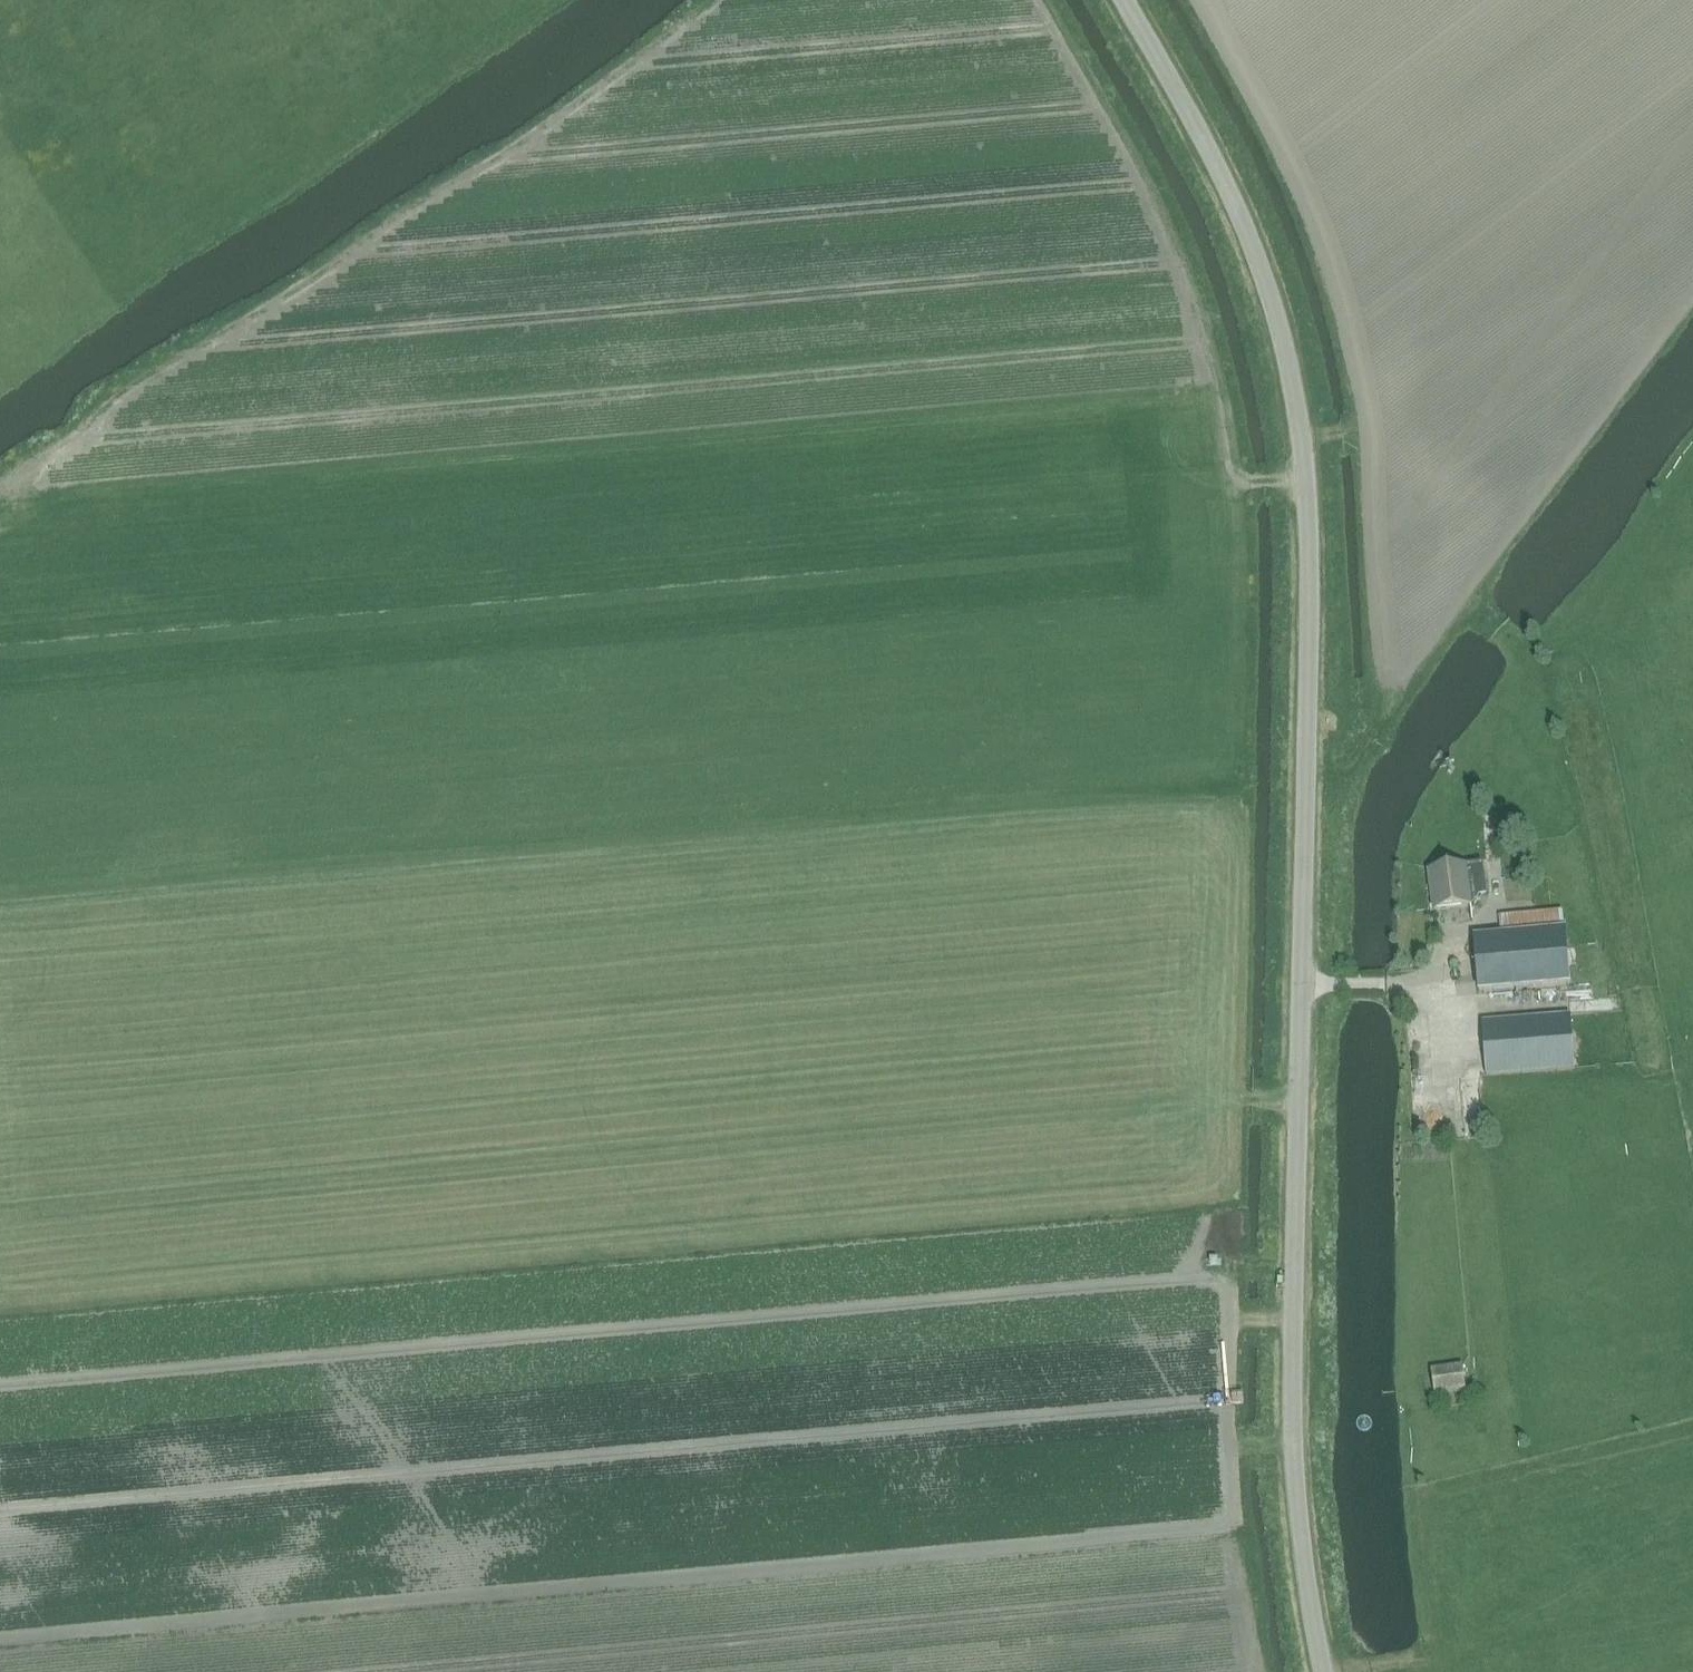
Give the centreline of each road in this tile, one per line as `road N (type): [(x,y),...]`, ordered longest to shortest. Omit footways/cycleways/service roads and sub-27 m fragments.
road 1 (unclassified): [(1332,1671),(1297,1410),(1316,704),(1309,470),(1293,362),(1237,207),(1125,0)]

